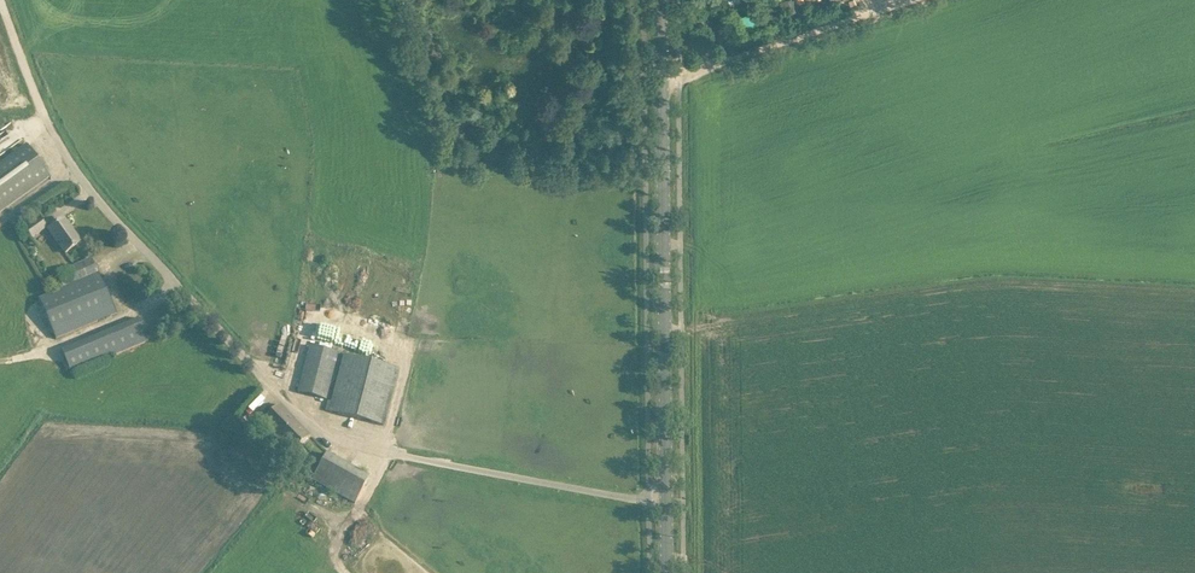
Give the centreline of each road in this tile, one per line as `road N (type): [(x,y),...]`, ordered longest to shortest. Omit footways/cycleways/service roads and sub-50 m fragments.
road 1 (unclassified): [(667,502),(402,457),(320,432),(177,286)]
road 2 (secondary): [(667,502),(661,0)]
road 3 (unclassified): [(177,286),(80,172),(29,82),(2,0)]
road 4 (unclassified): [(177,286),(106,326),(0,359)]

